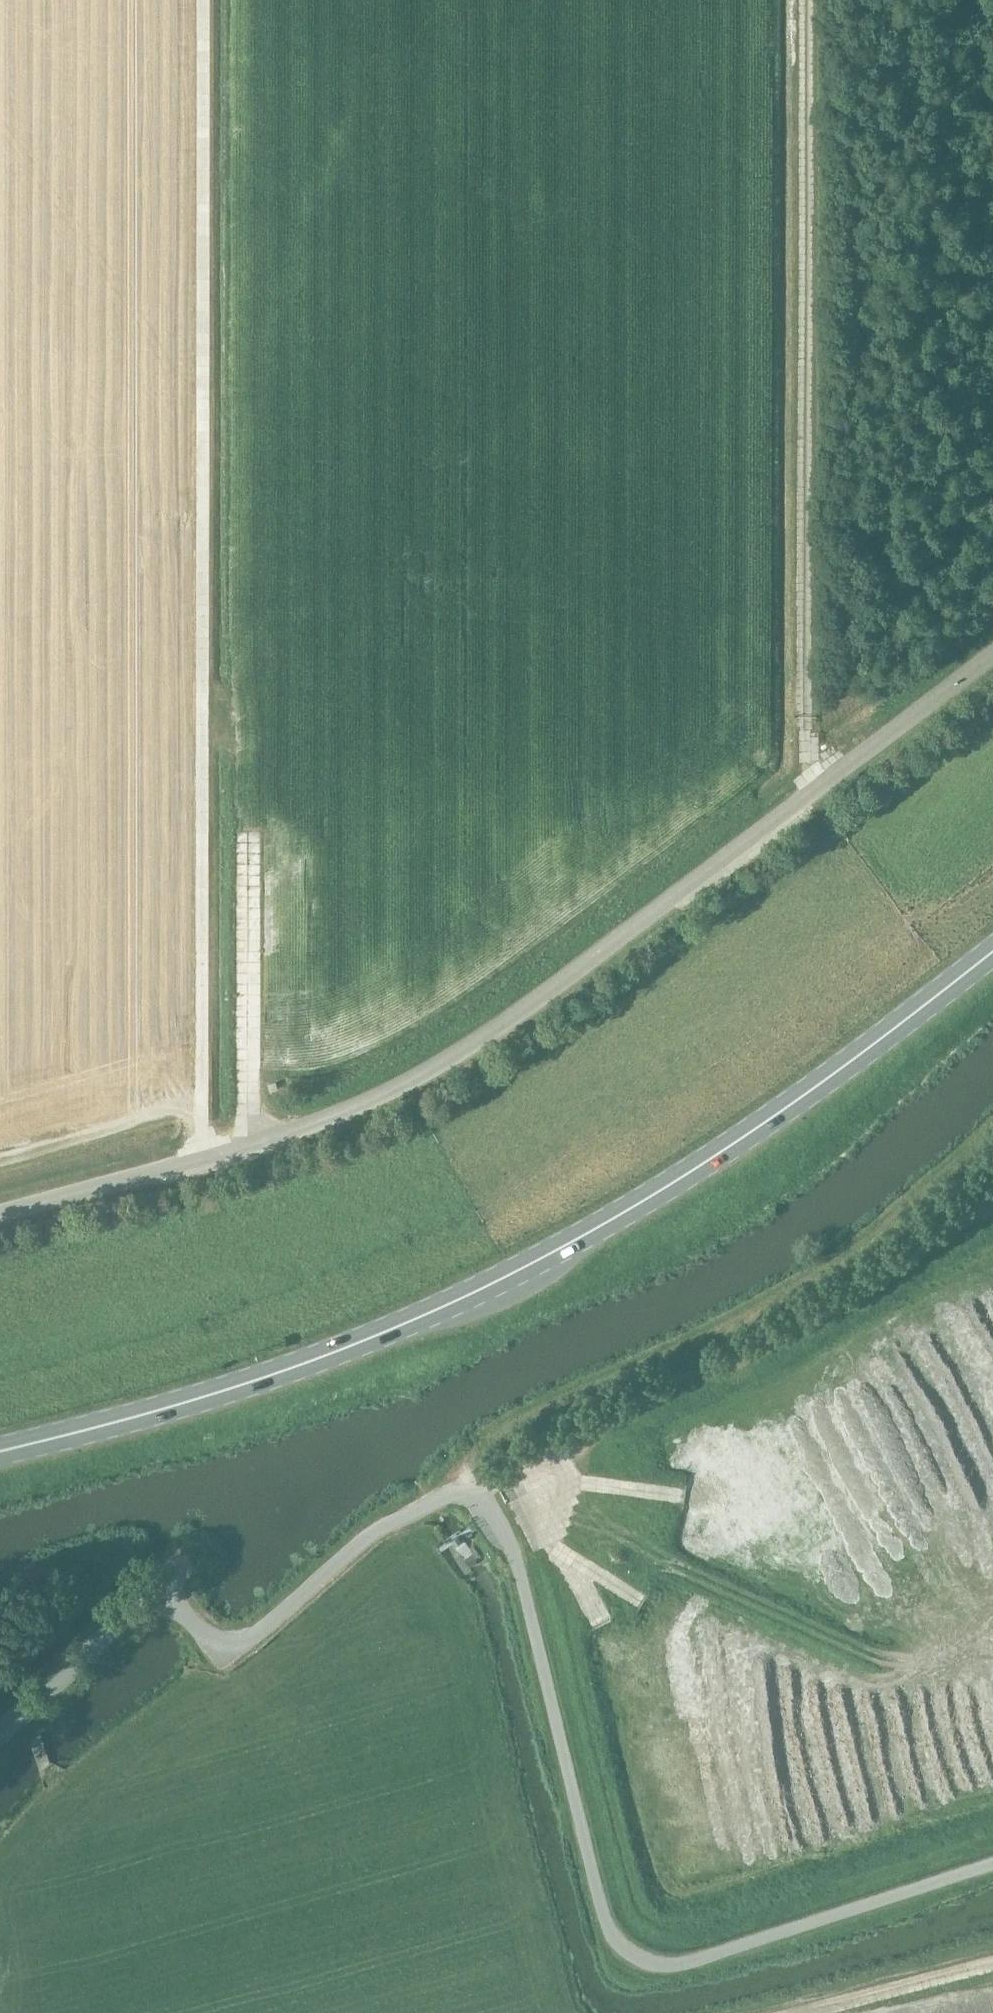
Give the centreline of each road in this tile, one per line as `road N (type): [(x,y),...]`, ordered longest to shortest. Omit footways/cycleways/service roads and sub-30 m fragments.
road 1 (unclassified): [(0,1232),(380,1119),(454,1081),(992,679)]
road 2 (primary): [(0,1449),(180,1404),(328,1353),(545,1257),(789,1105),(992,951)]
road 3 (track): [(796,0),(796,772),(816,815)]
road 4 (track): [(992,1134),(837,1263),(479,1448),(445,1499)]
road 5 (unclassified): [(0,1735),(182,1566)]
road 6 (track): [(992,1964),(803,2012)]

